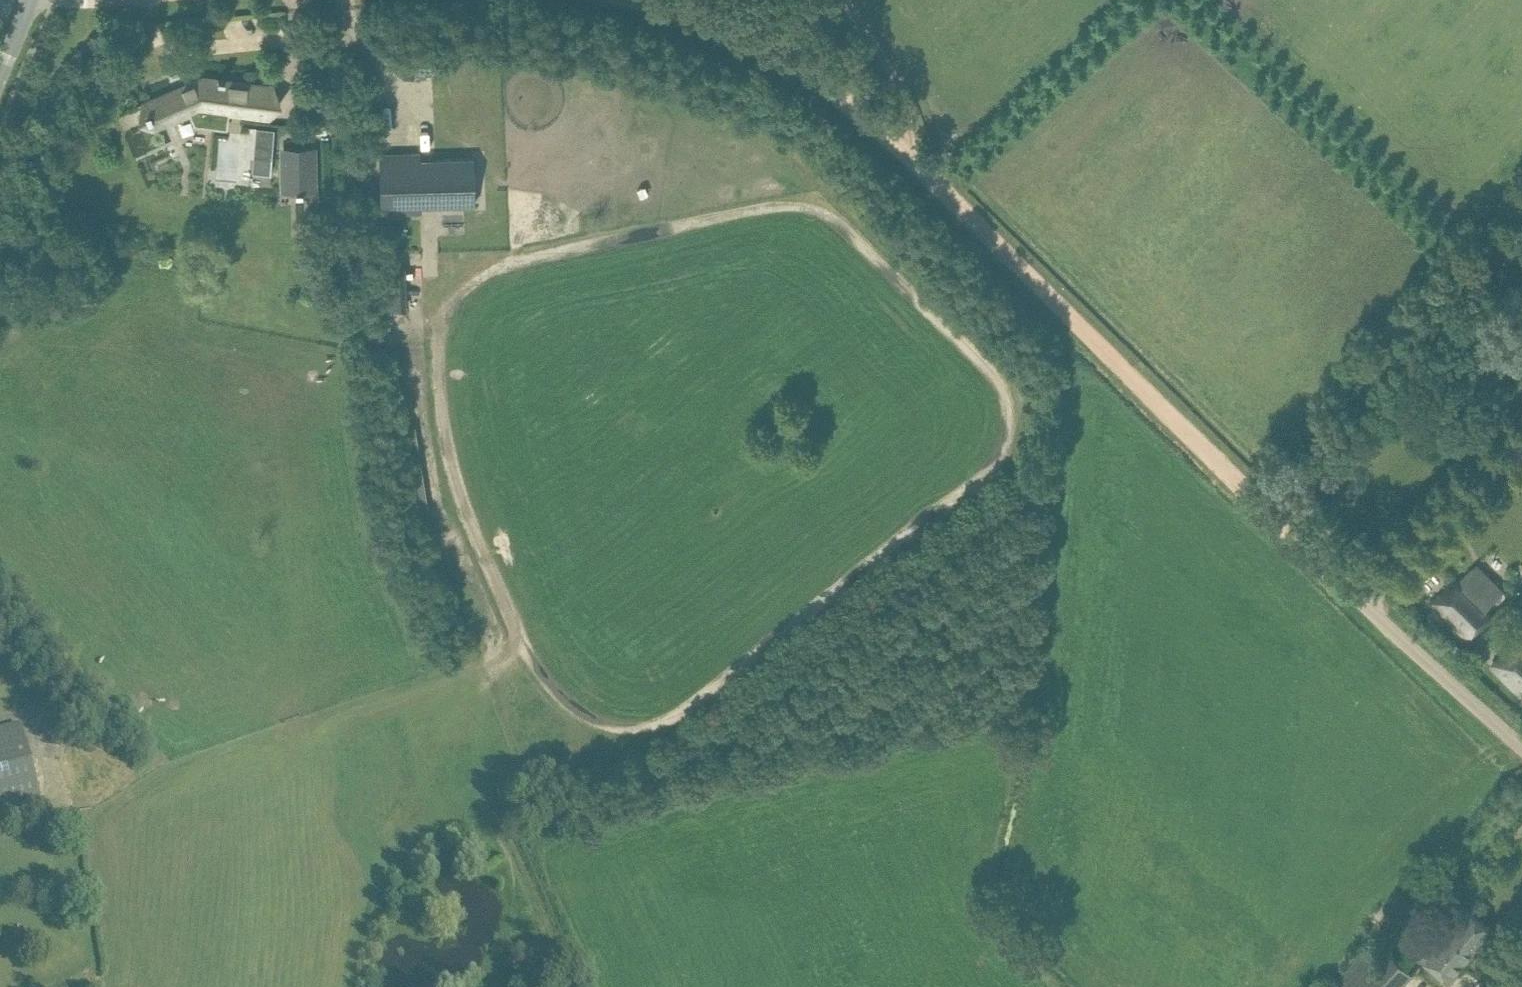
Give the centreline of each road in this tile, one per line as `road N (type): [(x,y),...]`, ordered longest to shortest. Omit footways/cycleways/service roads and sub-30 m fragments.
road 1 (track): [(898,146),(1308,553)]
road 2 (track): [(629,0),(780,56),(898,146)]
road 3 (unclassified): [(1521,747),(1308,553)]
road 4 (track): [(898,146),(907,101),(840,0)]

